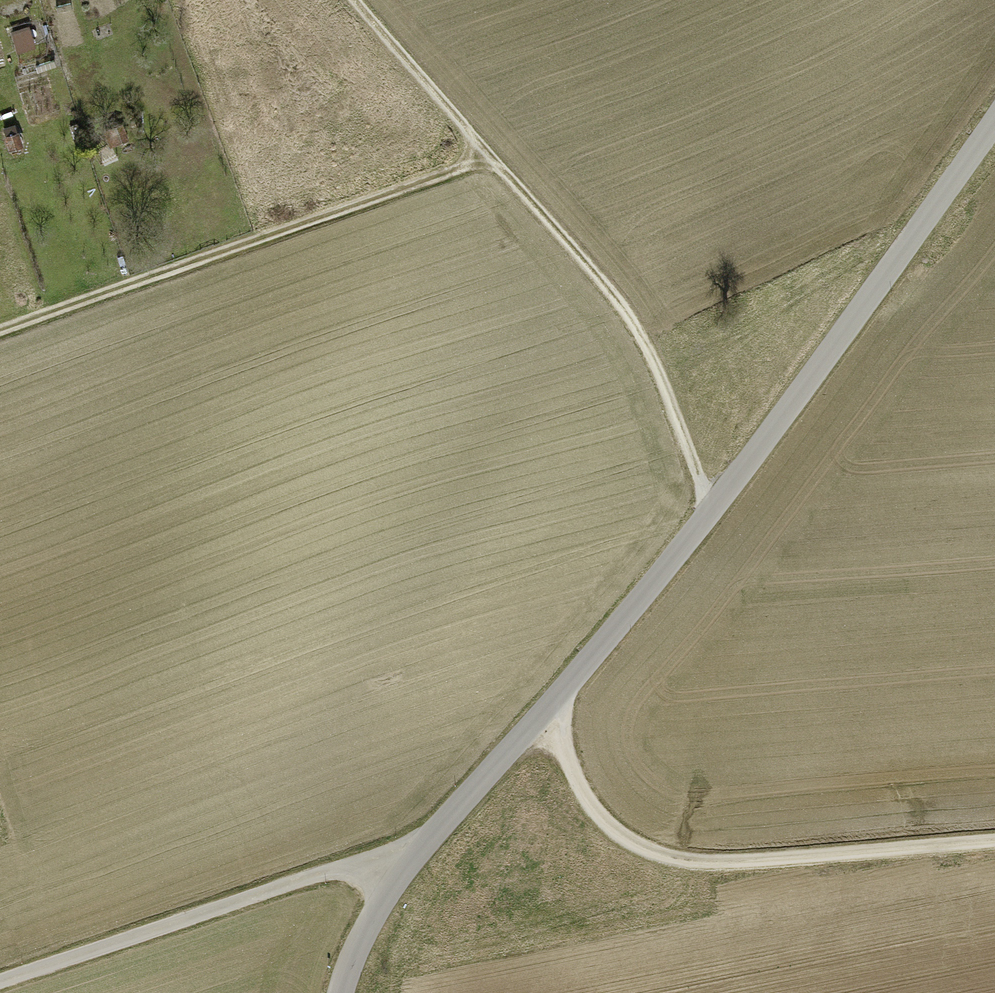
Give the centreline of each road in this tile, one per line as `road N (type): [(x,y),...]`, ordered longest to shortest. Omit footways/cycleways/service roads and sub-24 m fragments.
road 1 (tertiary): [(340,992),(411,857),(710,509),(994,120)]
road 2 (track): [(357,0),(615,300),(648,349),(710,509)]
road 3 (track): [(994,841),(778,860),(666,856),(599,816),(549,705)]
road 4 (track): [(0,332),(488,155)]
road 5 (track): [(411,857),(335,869),(0,981)]

